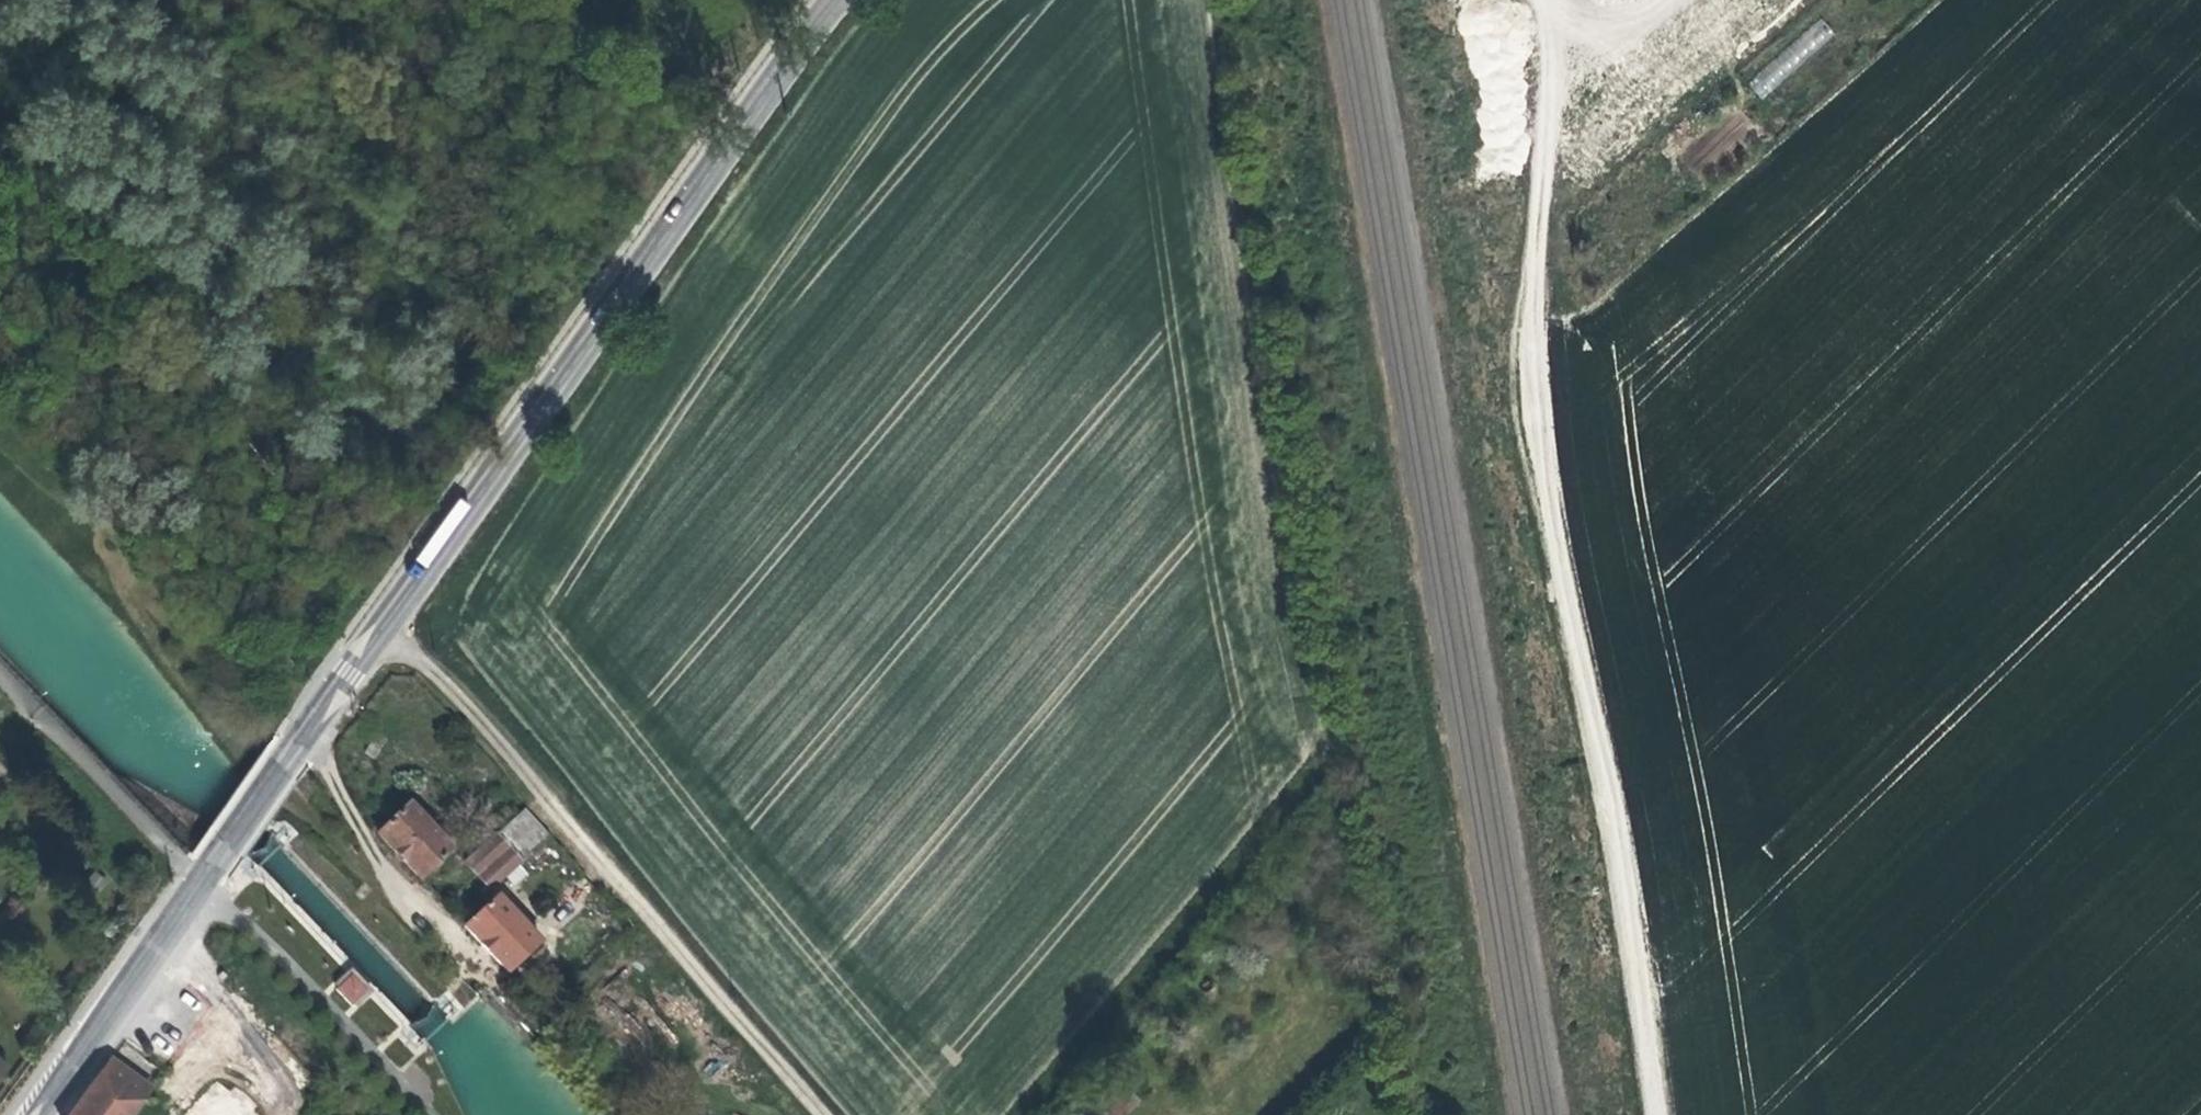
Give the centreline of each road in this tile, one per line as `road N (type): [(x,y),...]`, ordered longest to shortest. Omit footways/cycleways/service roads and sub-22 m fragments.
road 1 (secondary): [(39,1114),(196,885),(838,0)]
road 2 (track): [(1554,0),(1556,72),(1528,280),(1529,367),(1543,468),(1606,749),(1662,1114)]
road 3 (track): [(831,1114),(545,781),(389,619)]
road 4 (track): [(489,973),(405,888),(311,729)]

